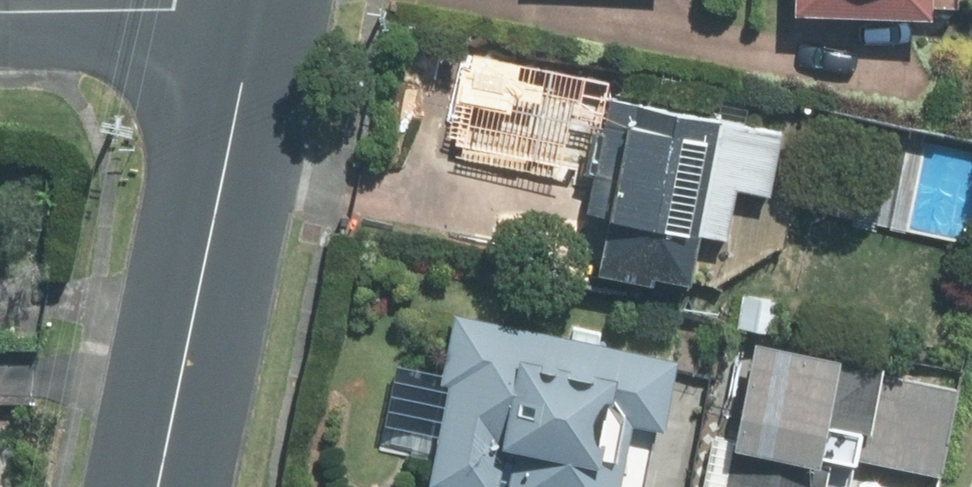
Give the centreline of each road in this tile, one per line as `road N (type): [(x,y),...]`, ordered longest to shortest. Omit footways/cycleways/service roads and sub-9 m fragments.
road 1 (secondary): [(155,486),(259,4)]
road 2 (residential): [(259,4),(0,11)]

